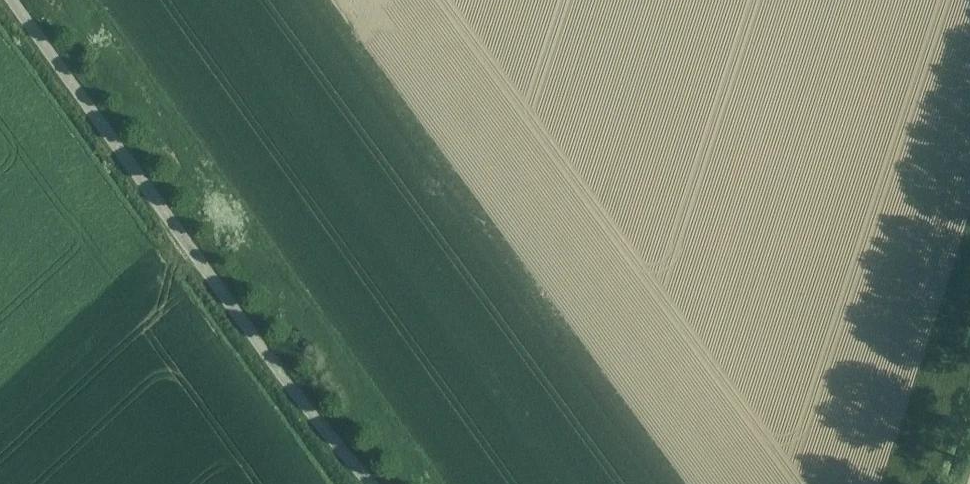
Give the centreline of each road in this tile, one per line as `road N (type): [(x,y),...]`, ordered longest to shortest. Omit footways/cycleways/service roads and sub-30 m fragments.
road 1 (unclassified): [(372,483),(313,415),(13,0)]

